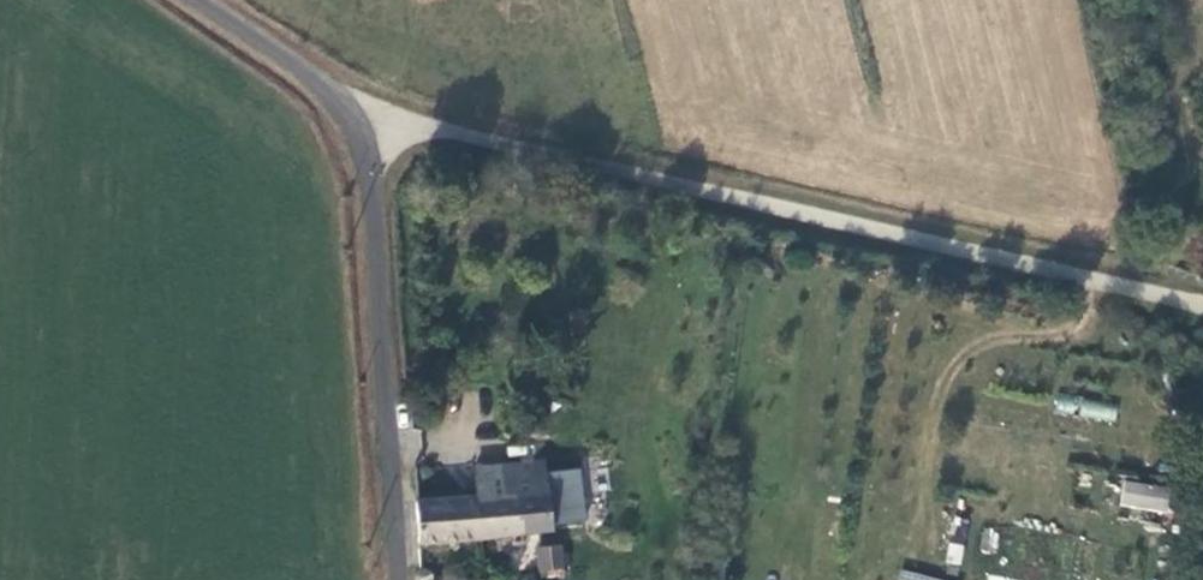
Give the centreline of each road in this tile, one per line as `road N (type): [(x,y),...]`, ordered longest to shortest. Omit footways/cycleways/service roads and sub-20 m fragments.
road 1 (unclassified): [(402,579),(367,172),(355,132),(337,102),(197,0)]

